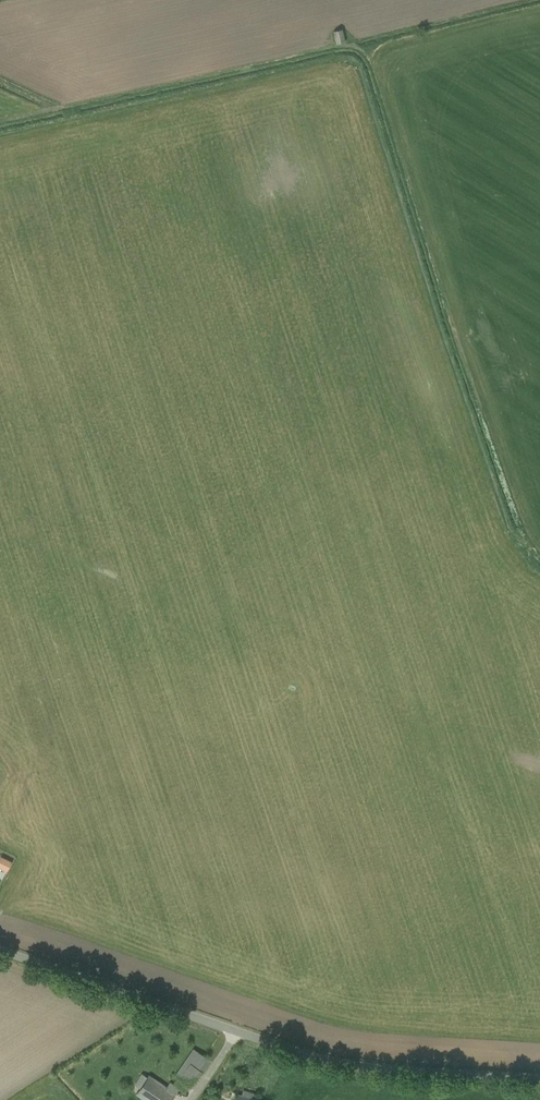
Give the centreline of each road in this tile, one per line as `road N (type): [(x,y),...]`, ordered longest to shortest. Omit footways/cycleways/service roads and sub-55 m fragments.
road 1 (unclassified): [(539,1074),(357,1068),(0,950)]

